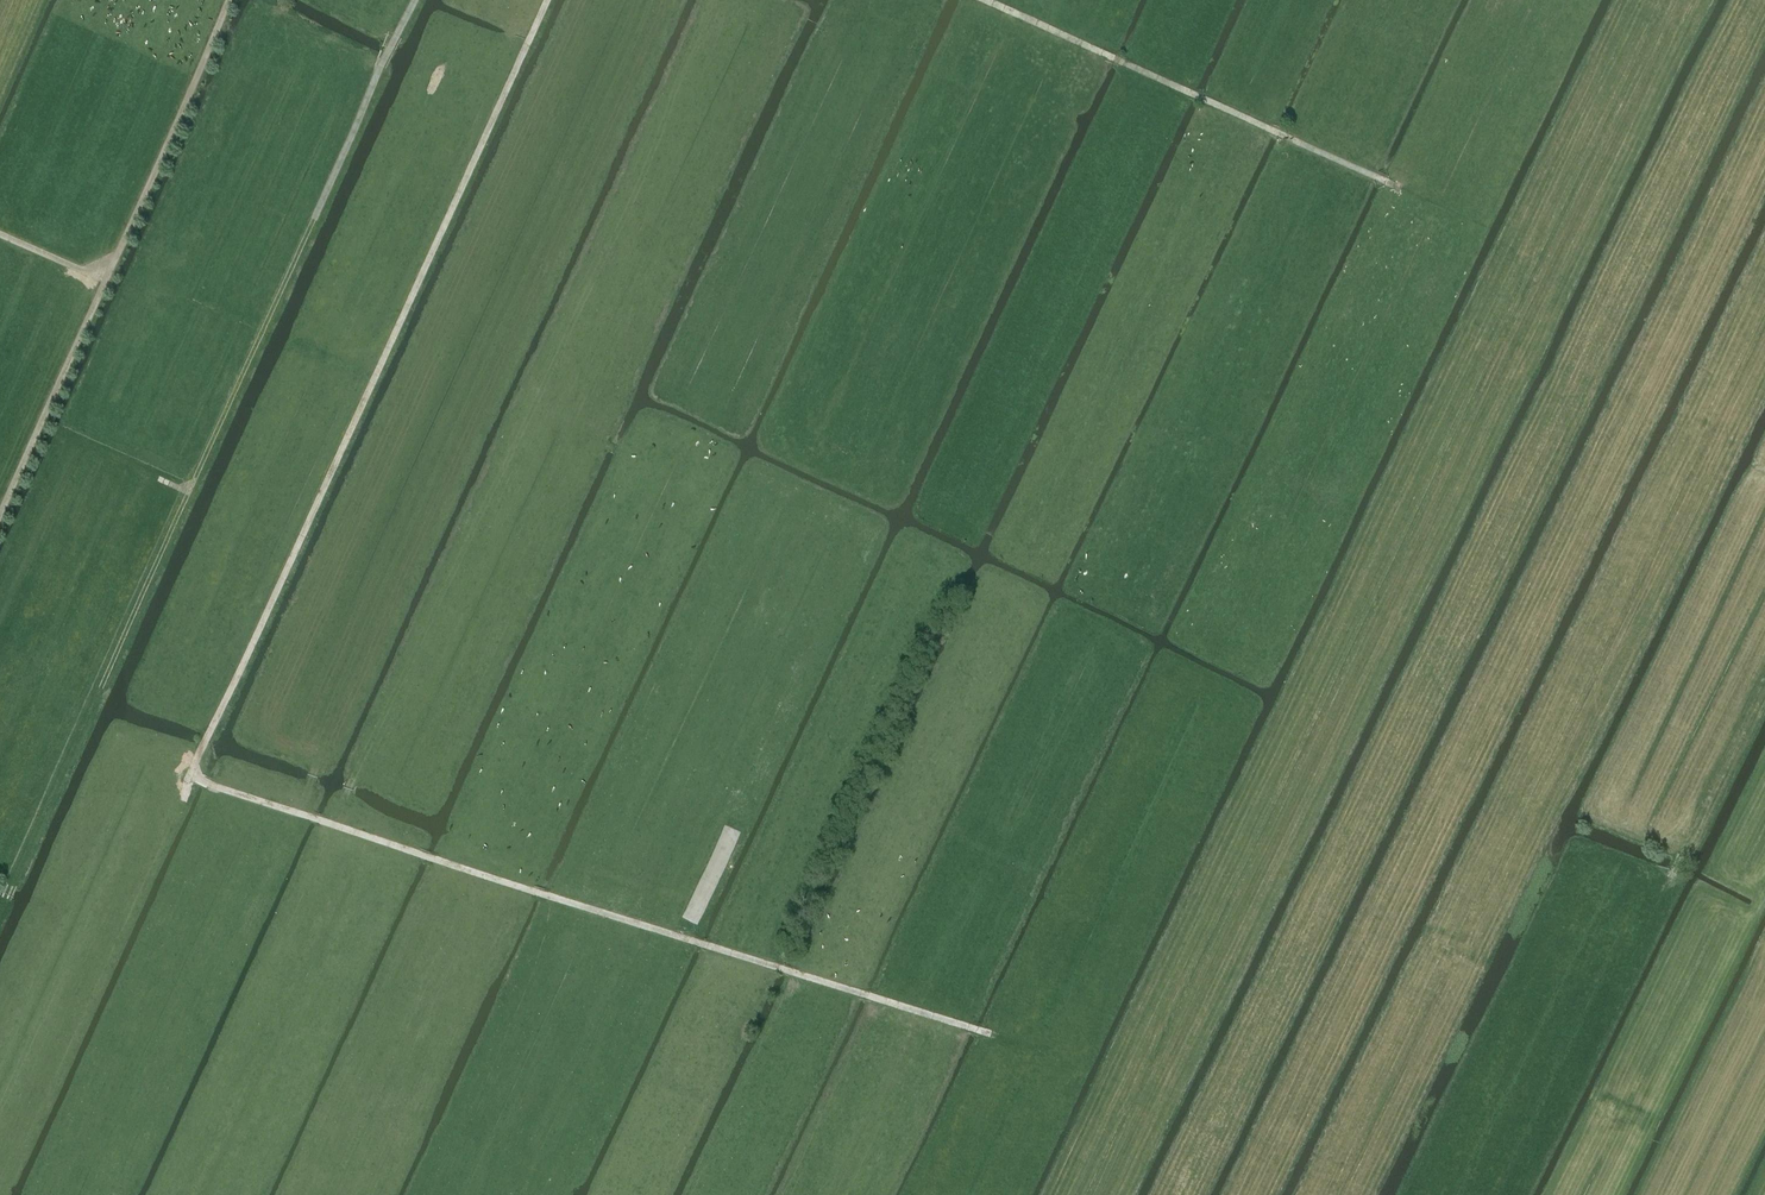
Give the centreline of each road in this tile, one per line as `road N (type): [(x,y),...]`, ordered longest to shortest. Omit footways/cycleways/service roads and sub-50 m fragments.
road 1 (track): [(977,1039),(209,798),(193,771),(441,270),(562,0)]
road 2 (track): [(0,533),(130,268),(245,0)]
road 3 (track): [(194,507),(422,0)]
road 4 (track): [(1194,88),(1033,0)]
road 5 (track): [(130,268),(0,225)]

